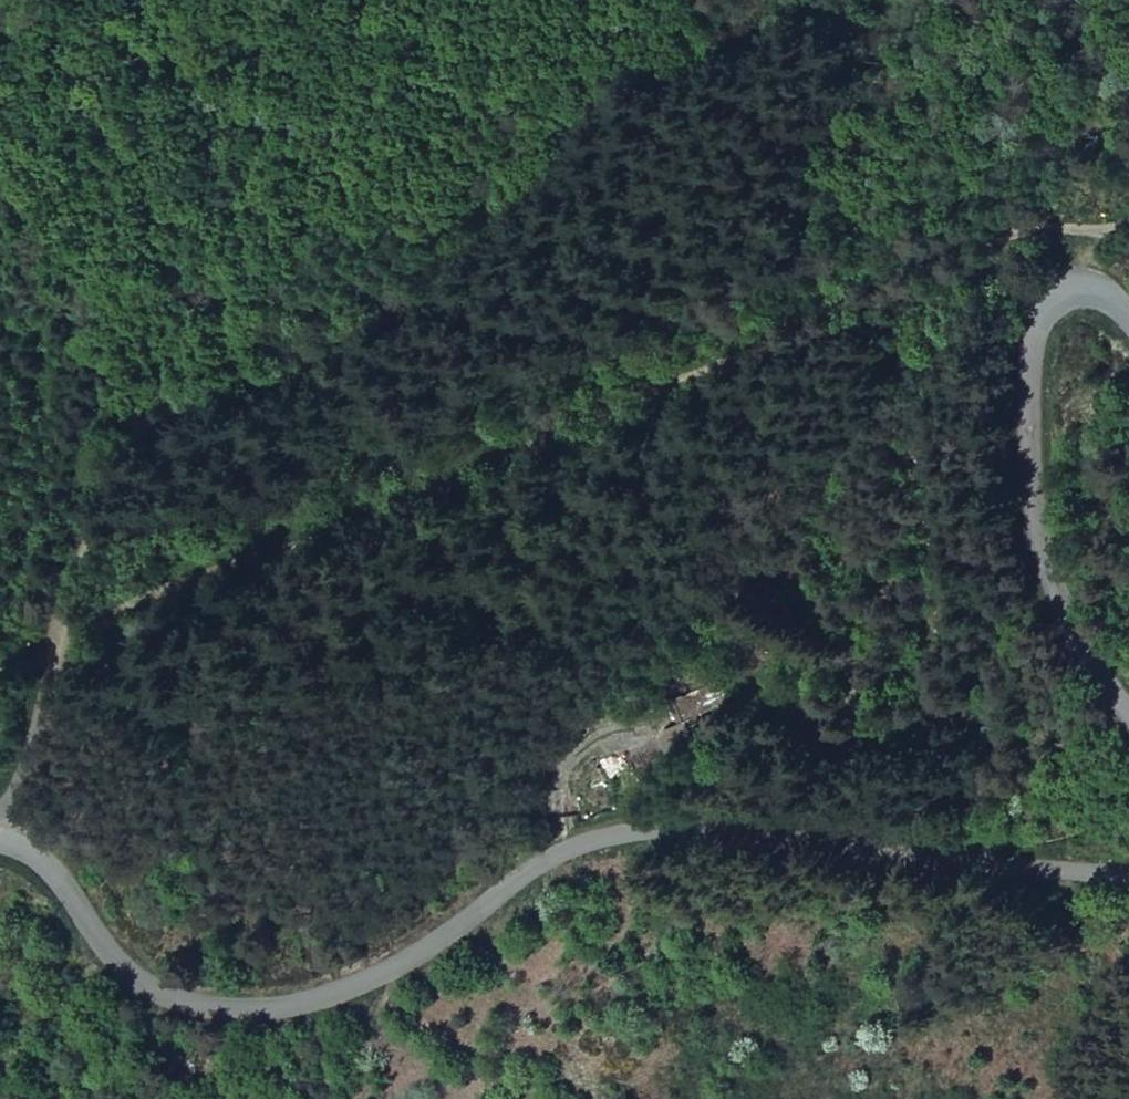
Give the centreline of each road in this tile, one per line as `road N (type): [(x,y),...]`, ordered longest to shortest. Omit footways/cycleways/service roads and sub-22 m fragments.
road 1 (unclassified): [(0,845),(14,844),(61,880),(149,997),(274,1013),(390,974),(559,853),(615,833),(694,824),(990,878),(1128,873)]
road 2 (track): [(0,680),(991,249),(1068,292)]
road 3 (track): [(14,844),(17,772),(56,644),(142,425),(281,0)]
road 4 (unclassified): [(1128,711),(1039,572),(1024,459),(1028,342),(1042,307),(1082,284),(1128,318)]

